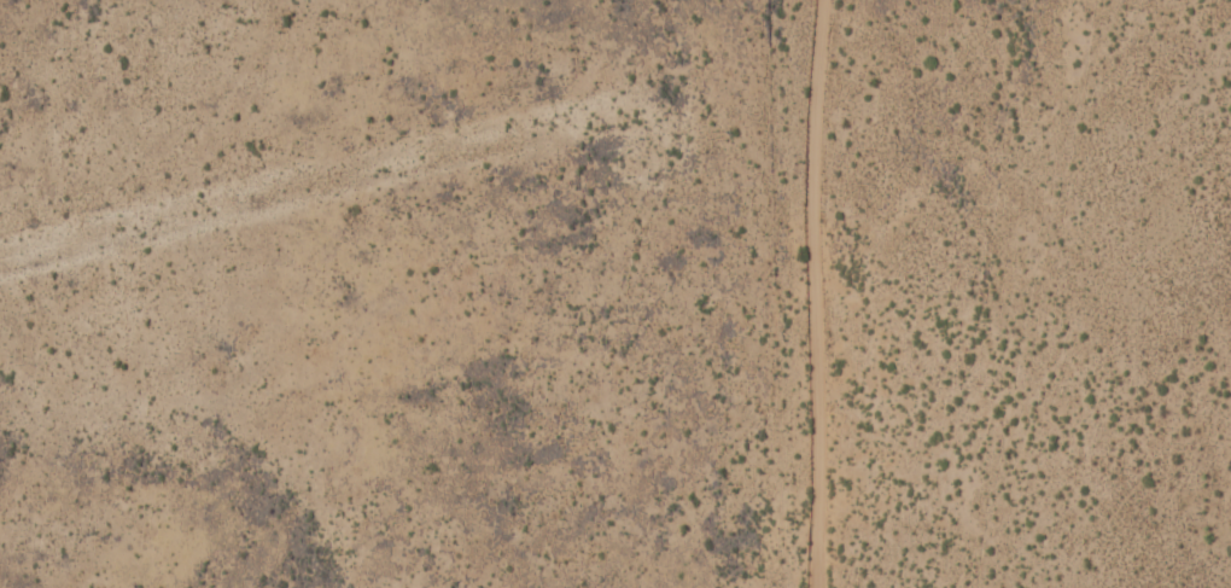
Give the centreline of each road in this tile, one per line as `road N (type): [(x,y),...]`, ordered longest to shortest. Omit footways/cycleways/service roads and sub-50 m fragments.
road 1 (residential): [(813,587),(803,413),(833,151),(835,0)]

